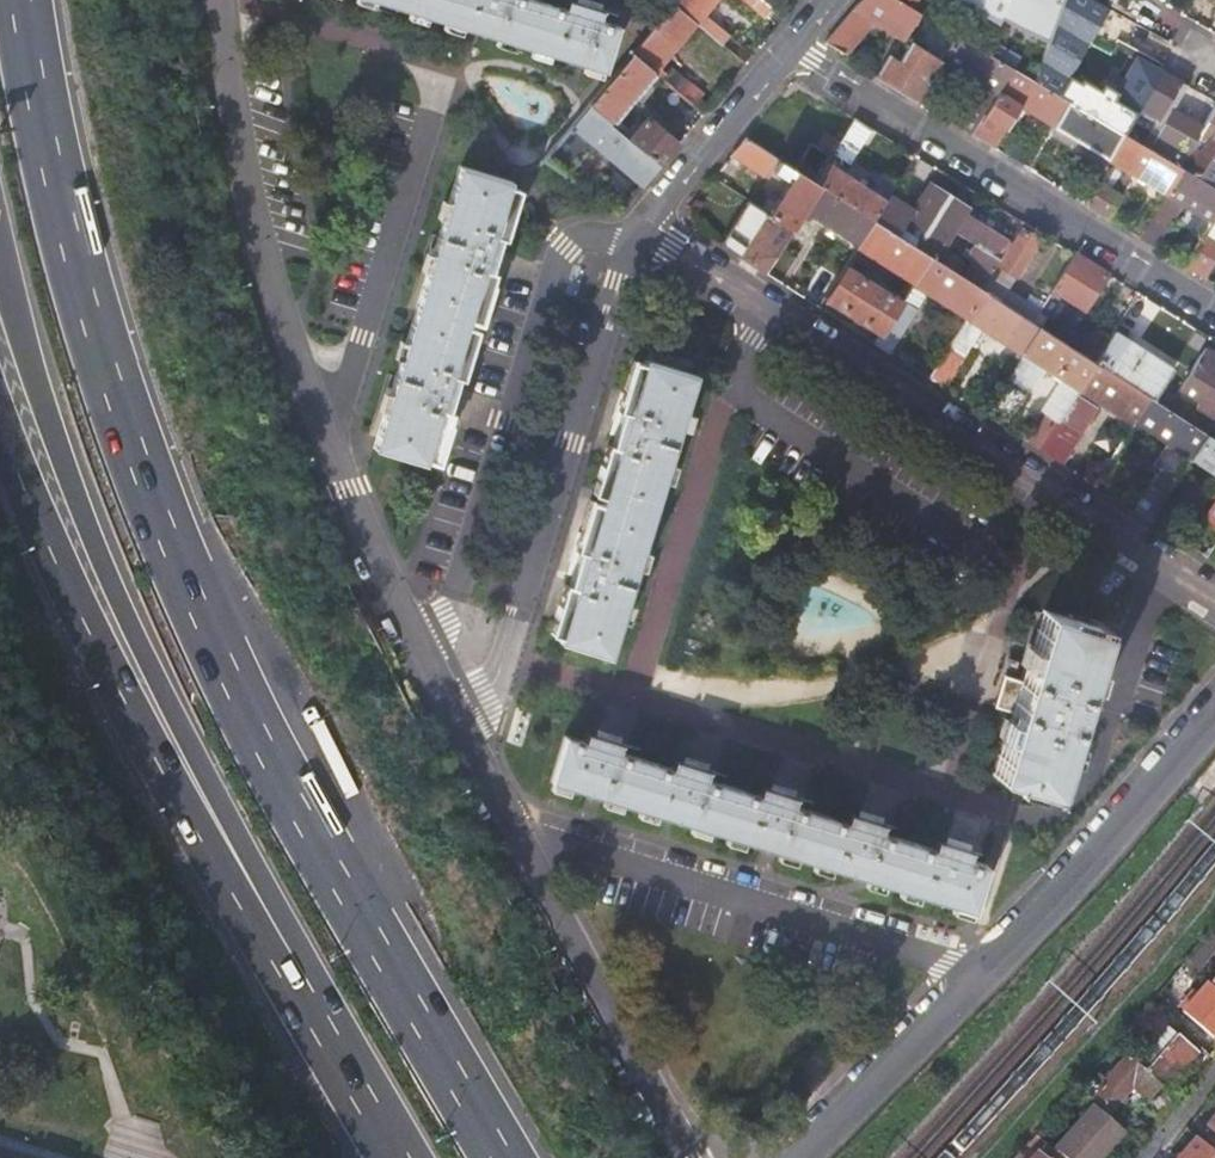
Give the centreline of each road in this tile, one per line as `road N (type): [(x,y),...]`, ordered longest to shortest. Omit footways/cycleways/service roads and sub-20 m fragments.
road 1 (motorway): [(503,1157),(283,782),(157,509),(69,234),(21,0)]
road 2 (motorway): [(0,255),(88,531),(332,1044)]
road 3 (residential): [(223,0),(250,199),(274,287),(347,488),(451,717)]
road 4 (motorway): [(0,430),(130,709),(332,1044)]
road 5 (residential): [(641,231),(1214,601)]
road 6 (residential): [(794,1157),(985,971),(1214,718)]
road 7 (residential): [(451,717),(489,697),(641,231)]
road 8 (residential): [(451,717),(684,1157)]
road 9 (residential): [(1214,309),(792,47)]
road 10 (residential): [(792,47),(641,231)]
road 11 (motorway): [(332,1044),(398,1157)]

